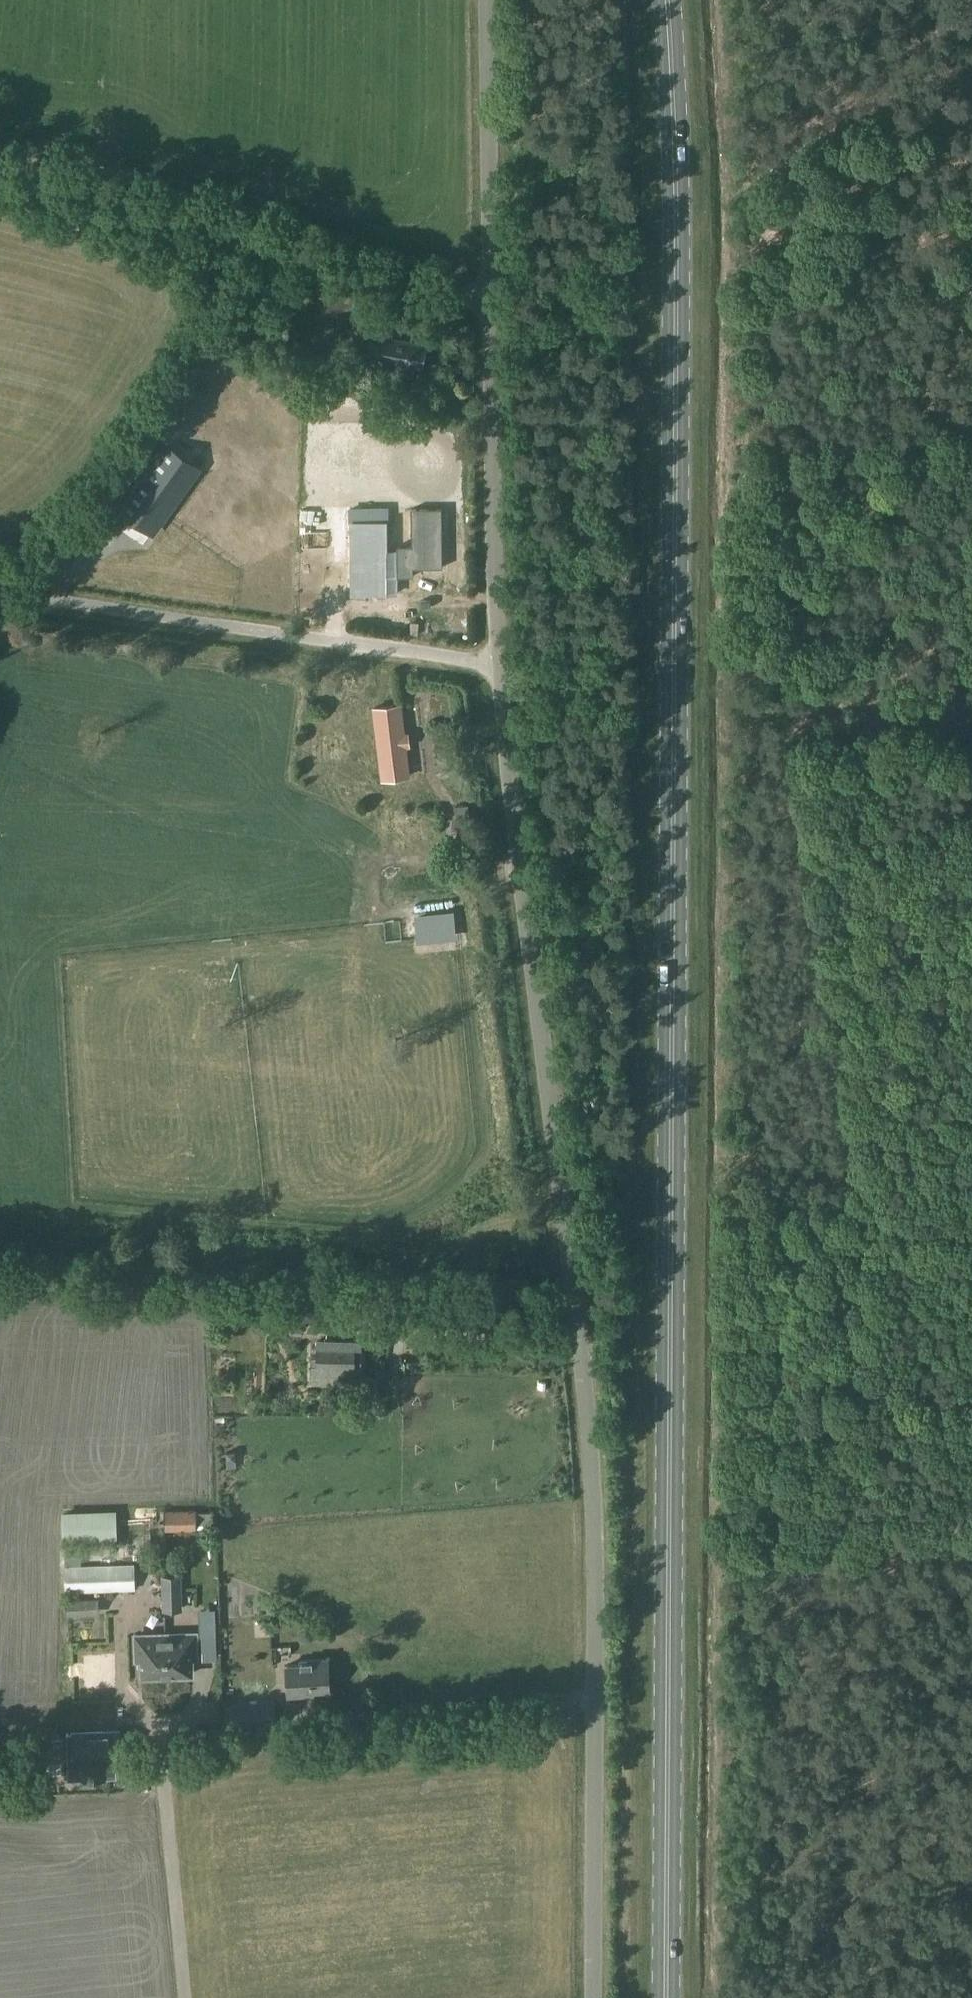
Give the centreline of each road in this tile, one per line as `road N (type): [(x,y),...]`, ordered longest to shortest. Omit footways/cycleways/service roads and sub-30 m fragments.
road 1 (primary): [(666,1997),(681,89),(672,0)]
road 2 (unclassified): [(592,1997),(590,1436),(500,664)]
road 3 (unclassified): [(500,664),(497,0)]
road 4 (unclassified): [(0,599),(36,597),(500,664)]
road 5 (track): [(859,1997),(874,1967),(892,1956),(971,1943)]

